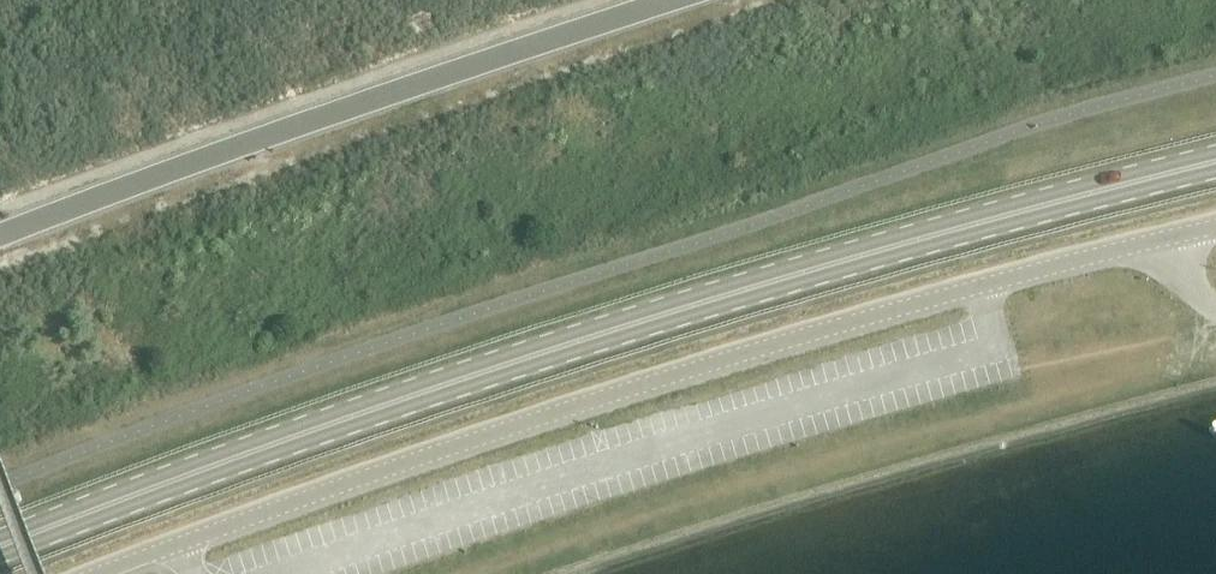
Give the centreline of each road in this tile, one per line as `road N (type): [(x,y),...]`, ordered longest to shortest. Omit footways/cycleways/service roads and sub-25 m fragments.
road 1 (primary): [(1215,164),(852,261),(360,412),(0,548)]
road 2 (tertiary): [(100,573),(584,406),(981,285),(1215,228)]
road 3 (unclassified): [(0,236),(685,0)]

